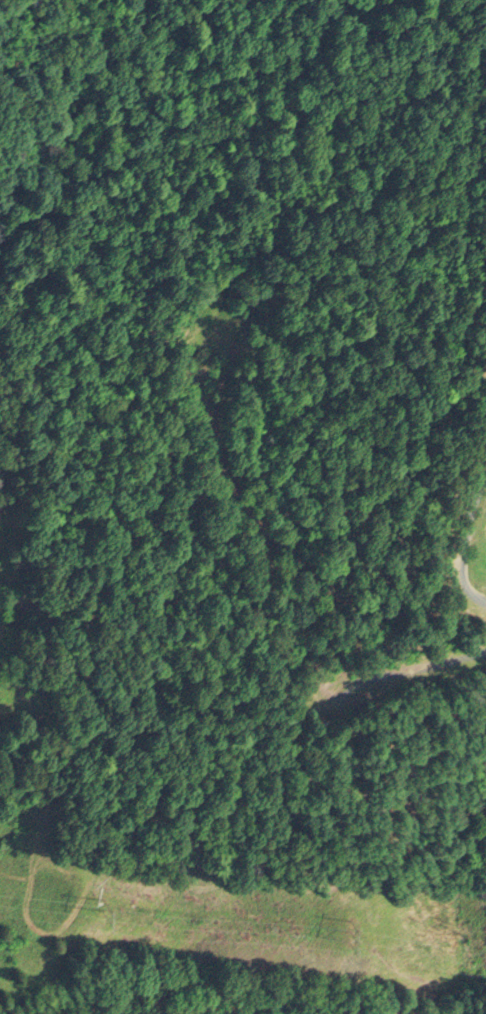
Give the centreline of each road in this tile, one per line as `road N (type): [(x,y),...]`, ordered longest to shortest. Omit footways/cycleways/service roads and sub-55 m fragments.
road 1 (residential): [(485,648),(341,682)]

